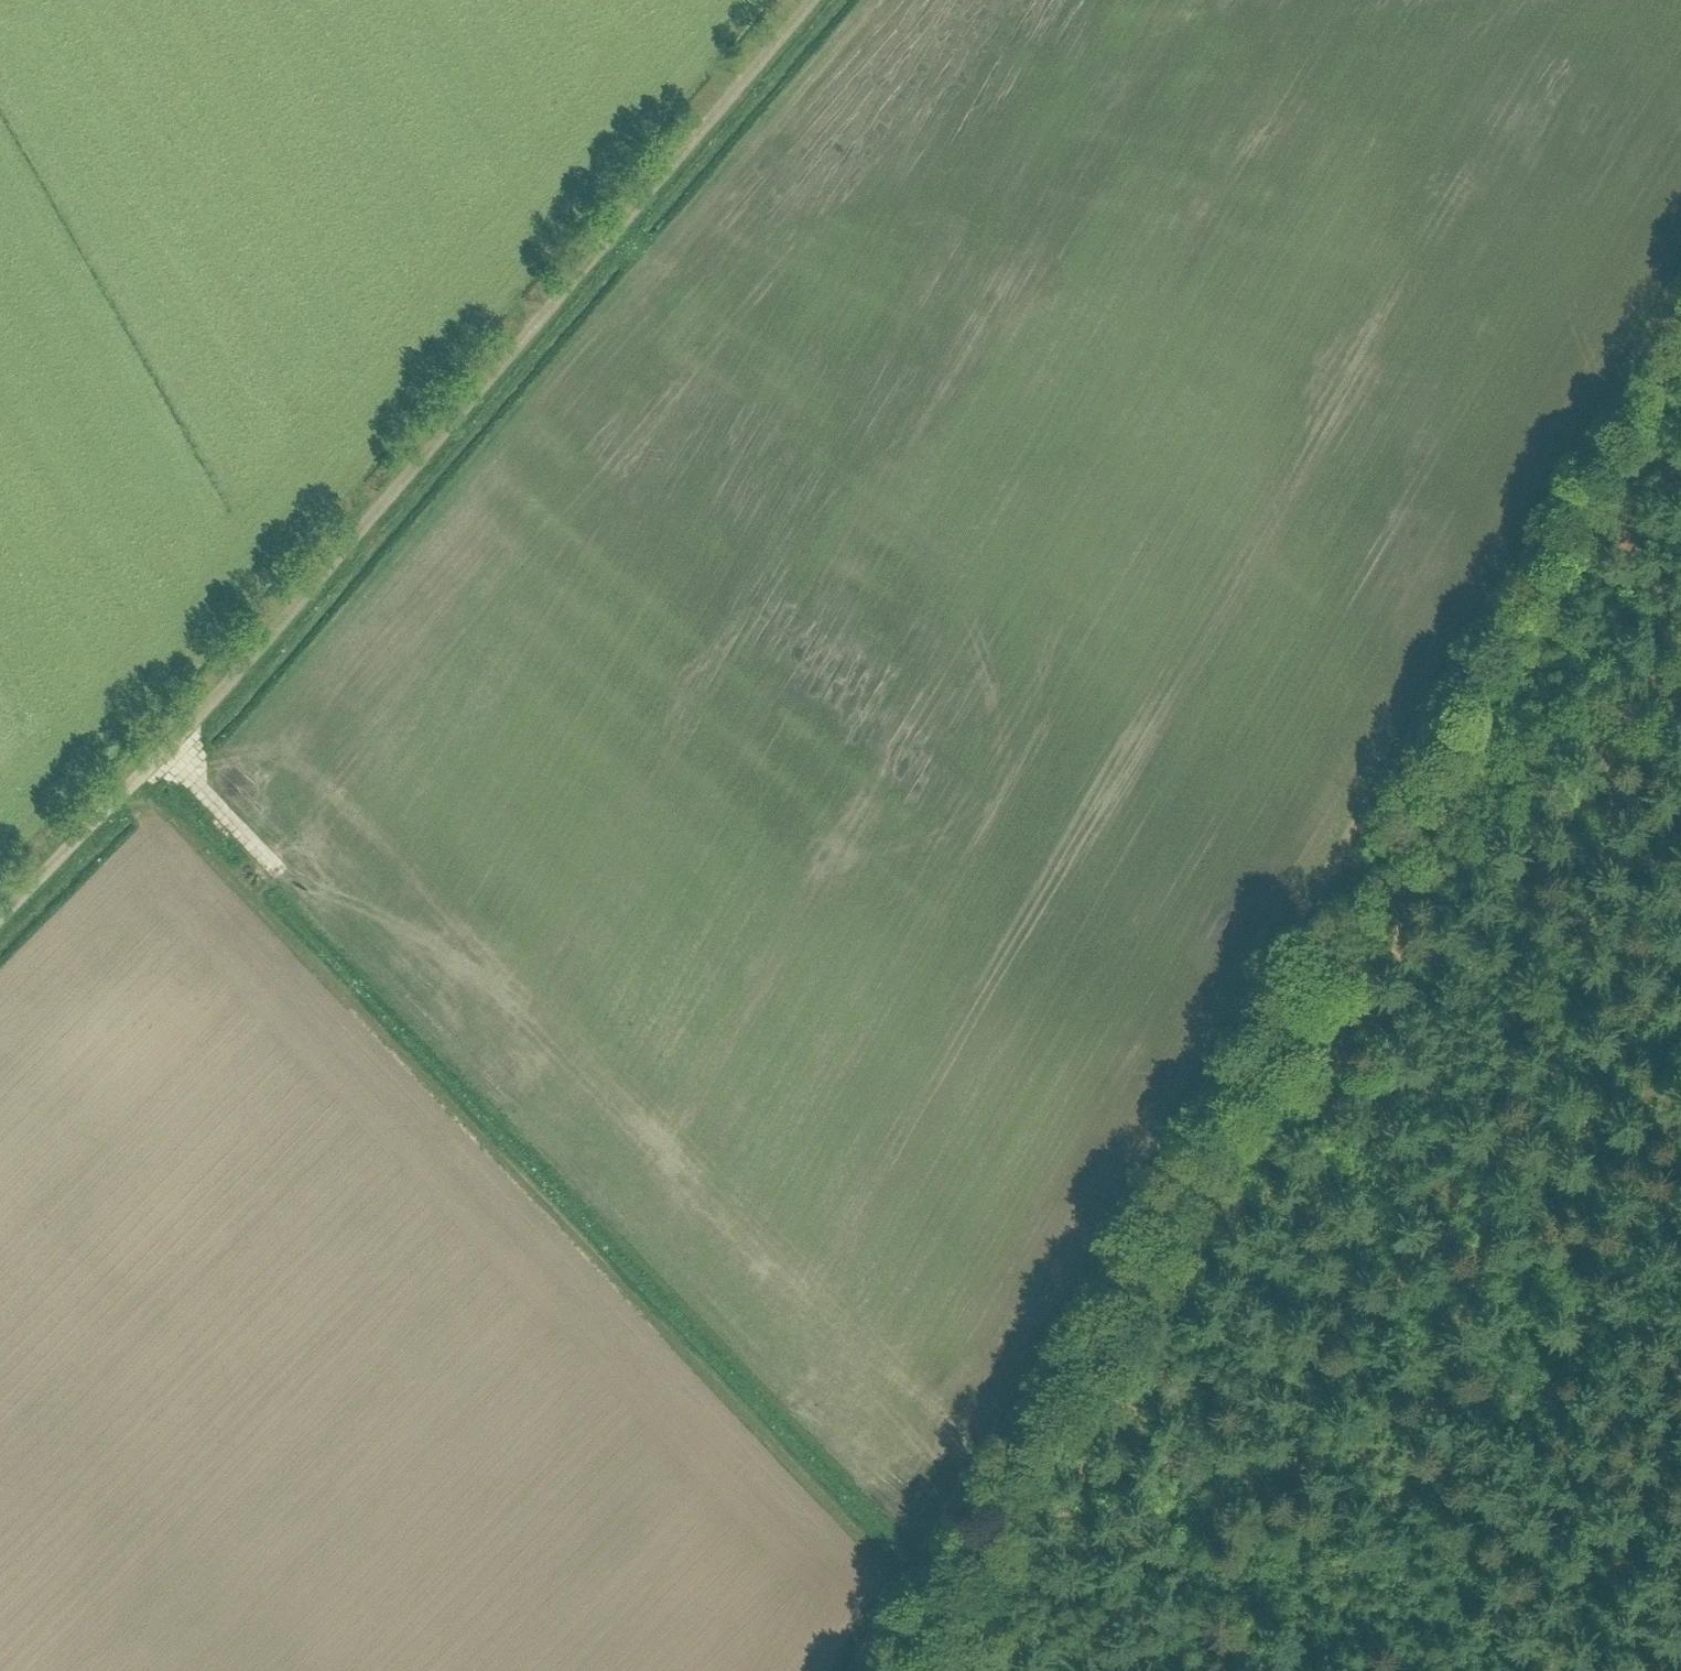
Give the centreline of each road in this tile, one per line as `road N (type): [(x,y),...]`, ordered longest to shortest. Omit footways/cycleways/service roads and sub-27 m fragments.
road 1 (unclassified): [(0,914),(336,562),(812,0)]
road 2 (track): [(1618,749),(1616,821),(1598,926),(1331,1670)]
road 3 (track): [(1318,892),(931,1552)]
road 4 (track): [(1680,279),(1318,892)]
road 5 (track): [(1264,1670),(931,1552)]
road 6 (track): [(1547,783),(1318,892)]
road 7 (track): [(1680,719),(1547,783)]
road 8 (track): [(863,1668),(931,1552)]

